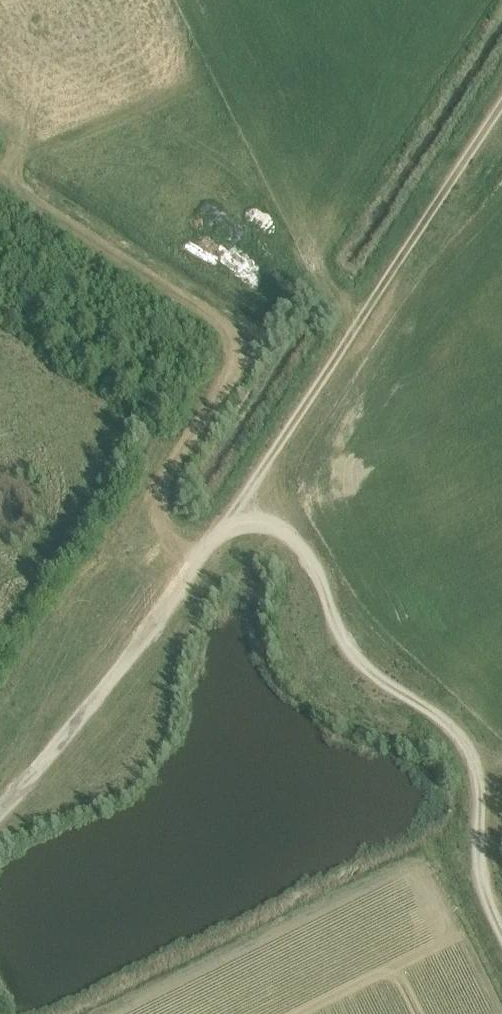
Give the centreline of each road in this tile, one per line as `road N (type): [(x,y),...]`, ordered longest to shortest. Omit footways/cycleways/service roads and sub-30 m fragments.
road 1 (track): [(0,169),(243,336),(159,485),(164,536),(197,562)]
road 2 (track): [(501,934),(481,889),(476,769),(460,733),(429,703),(364,667),(344,641),(319,566),(294,539),(242,507)]
road 3 (track): [(501,110),(242,507)]
road 4 (track): [(242,507),(0,811)]

